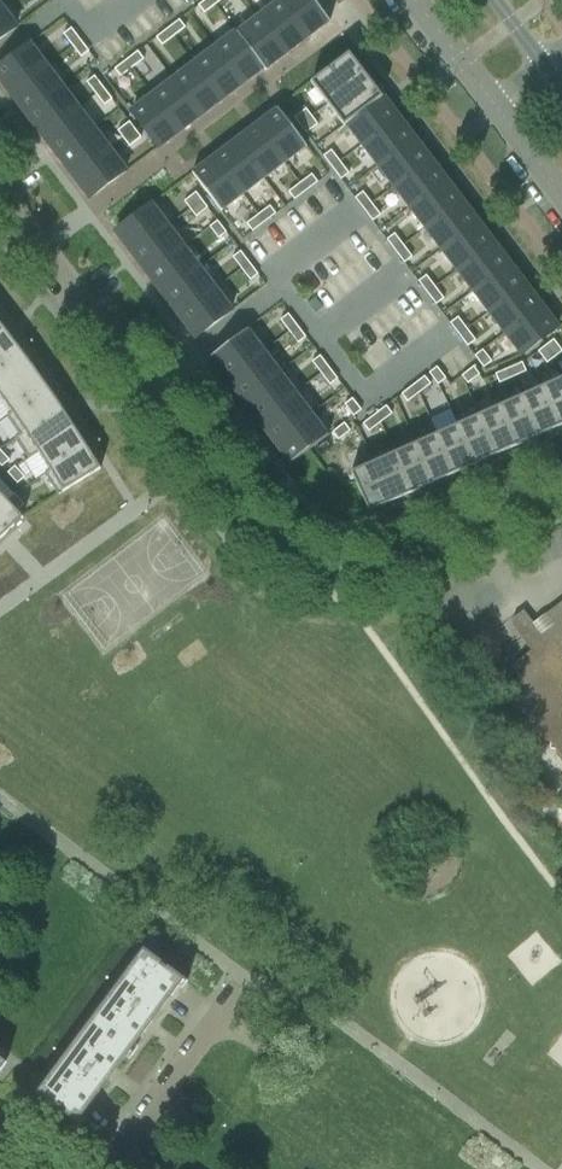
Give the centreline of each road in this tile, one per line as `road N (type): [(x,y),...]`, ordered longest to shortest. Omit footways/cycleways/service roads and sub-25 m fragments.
road 1 (residential): [(561,490),(402,556),(338,567),(288,551),(200,462),(0,194)]
road 2 (residential): [(103,1168),(236,988)]
road 3 (secondary): [(407,0),(494,115)]

